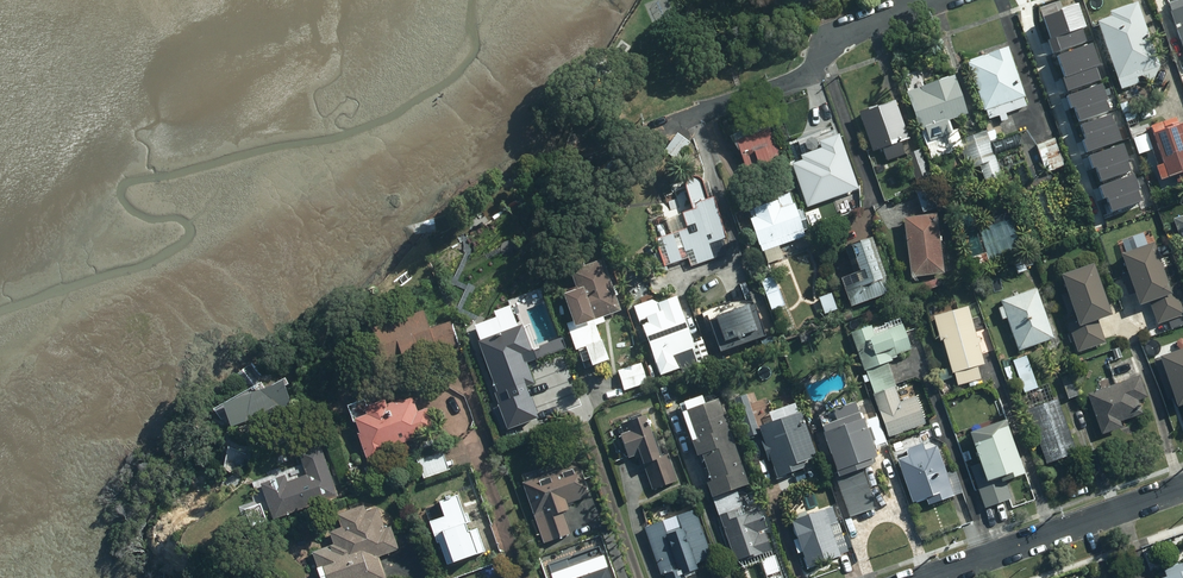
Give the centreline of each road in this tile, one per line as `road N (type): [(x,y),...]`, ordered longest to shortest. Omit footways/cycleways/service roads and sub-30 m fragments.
road 1 (residential): [(925,577),(1182,487)]

